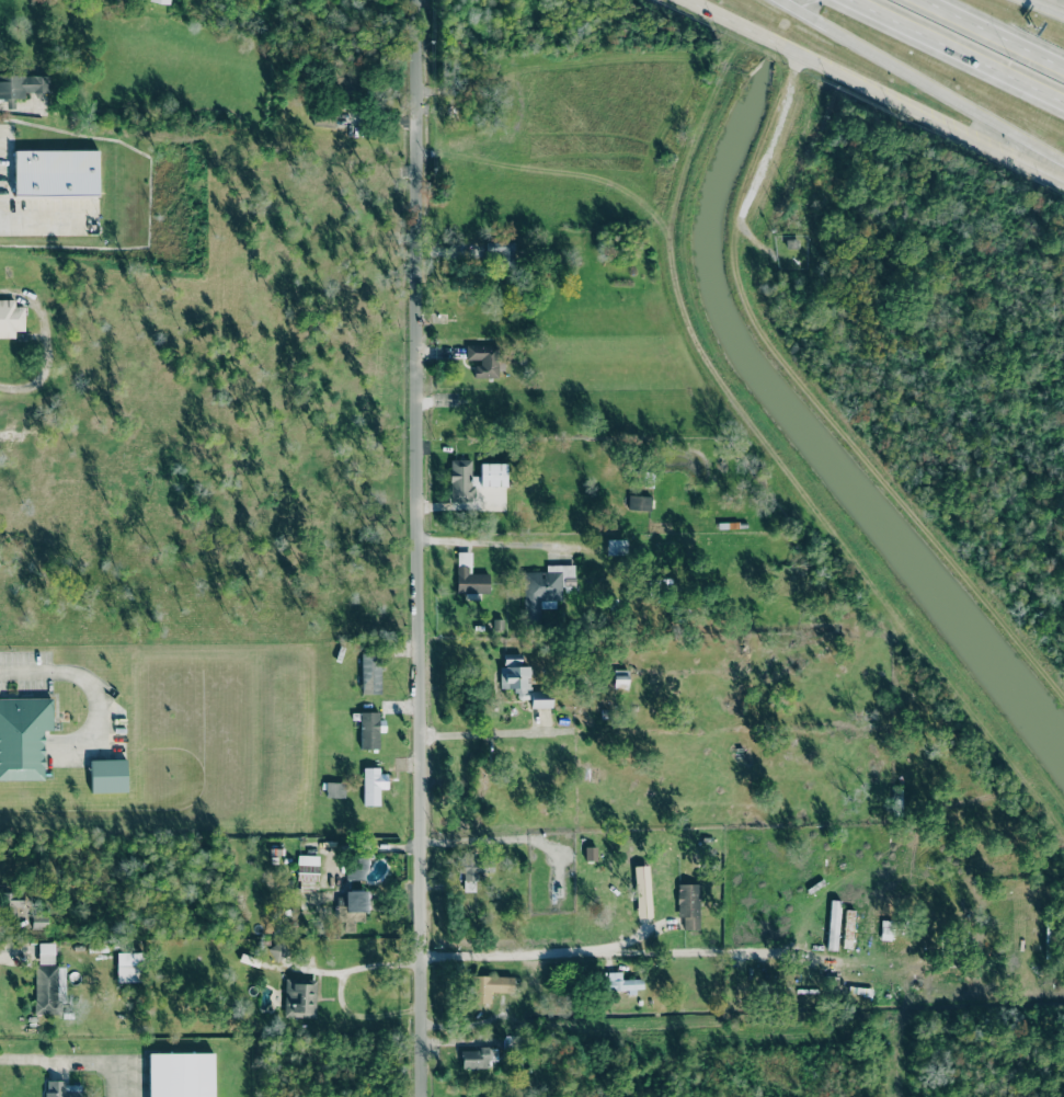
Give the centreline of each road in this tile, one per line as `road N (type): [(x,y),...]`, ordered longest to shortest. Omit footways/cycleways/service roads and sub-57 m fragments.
road 1 (residential): [(421,1096),(417,0)]
road 2 (motorway): [(787,0),(1063,160)]
road 3 (secondary): [(778,41),(1063,177)]
road 4 (motorway): [(868,0),(1063,94)]
road 5 (motorway): [(1063,66),(929,0)]

